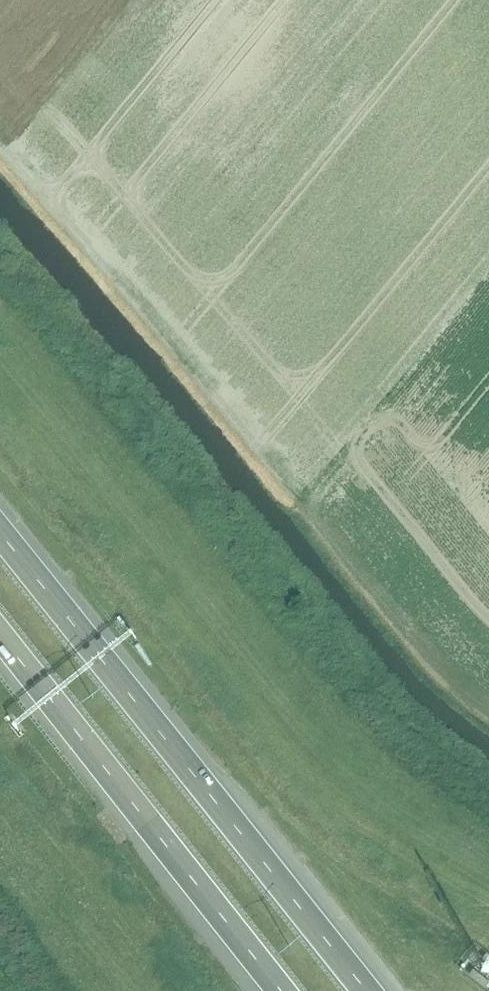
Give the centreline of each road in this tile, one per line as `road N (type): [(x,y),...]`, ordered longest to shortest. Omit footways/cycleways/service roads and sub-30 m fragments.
road 1 (trunk): [(369,990),(0,531)]
road 2 (trunk): [(0,637),(280,990)]

